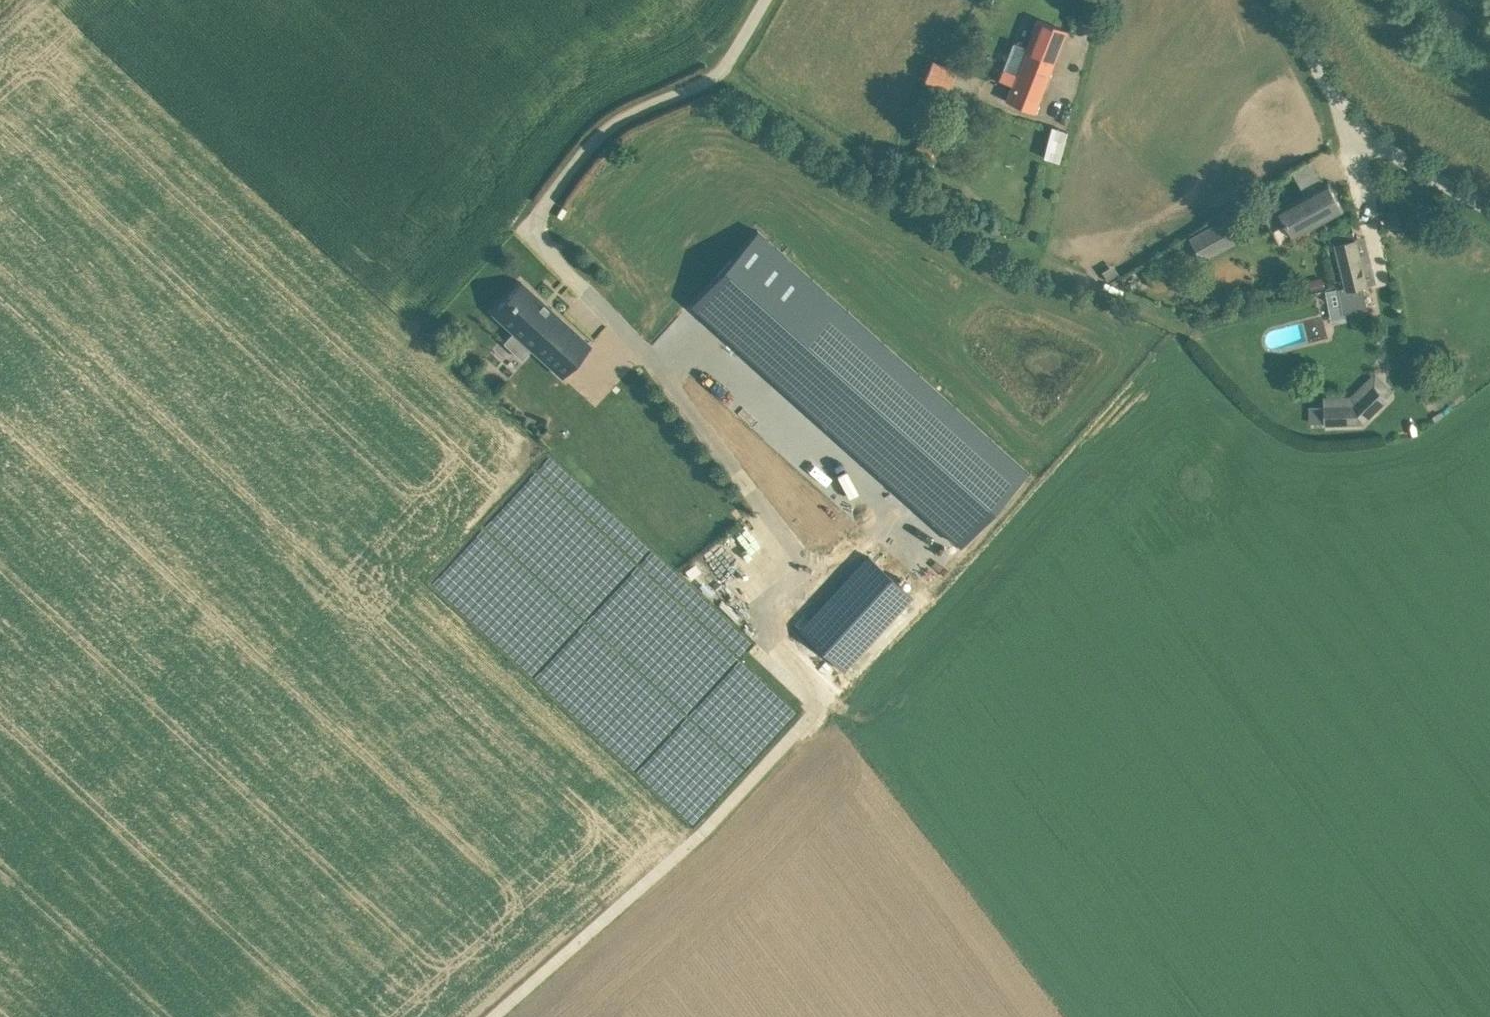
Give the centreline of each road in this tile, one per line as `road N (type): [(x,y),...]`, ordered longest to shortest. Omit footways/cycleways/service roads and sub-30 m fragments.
road 1 (unclassified): [(1489,209),(1359,128),(1281,0)]
road 2 (track): [(1489,121),(1456,104),(1407,58),(1366,0)]

